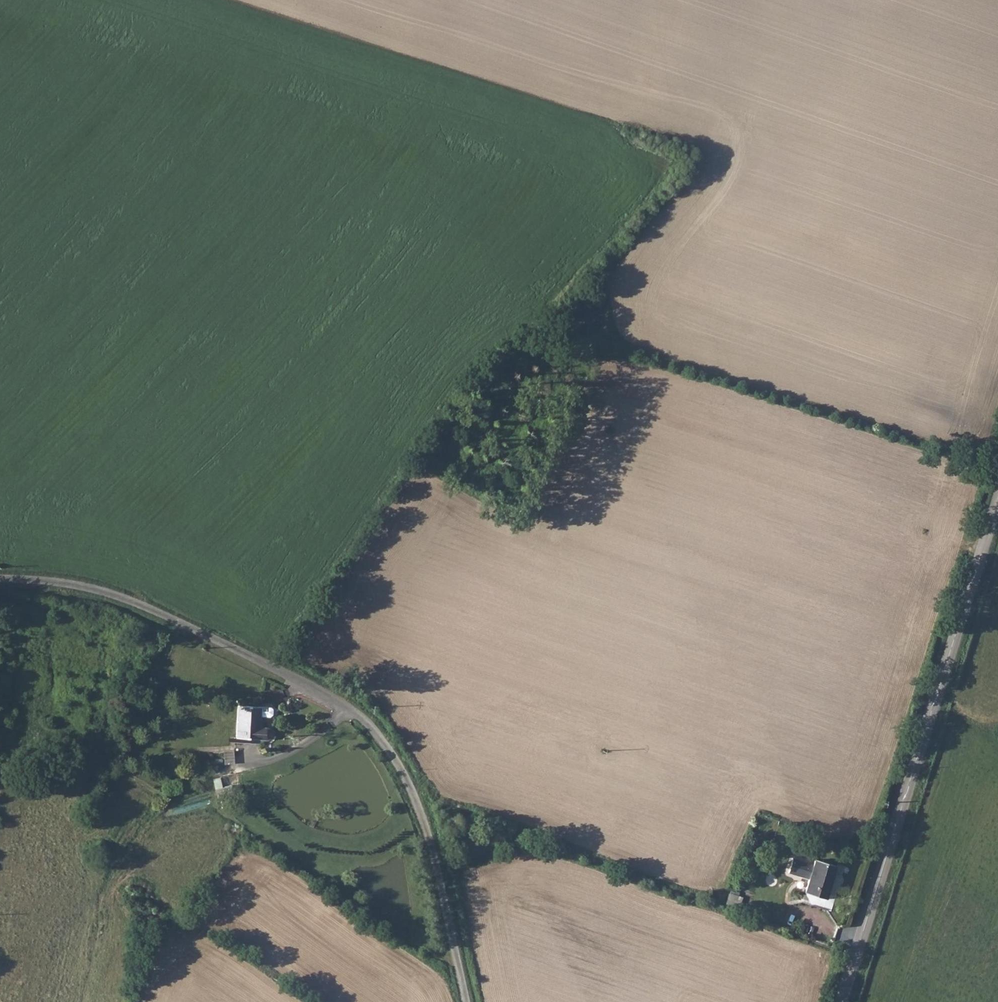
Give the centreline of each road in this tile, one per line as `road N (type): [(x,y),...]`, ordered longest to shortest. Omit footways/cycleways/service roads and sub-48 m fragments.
road 1 (unclassified): [(0,581),(90,589),(244,654),(354,715),(409,783),(465,1001)]
road 2 (tertiary): [(997,498),(841,1001)]

